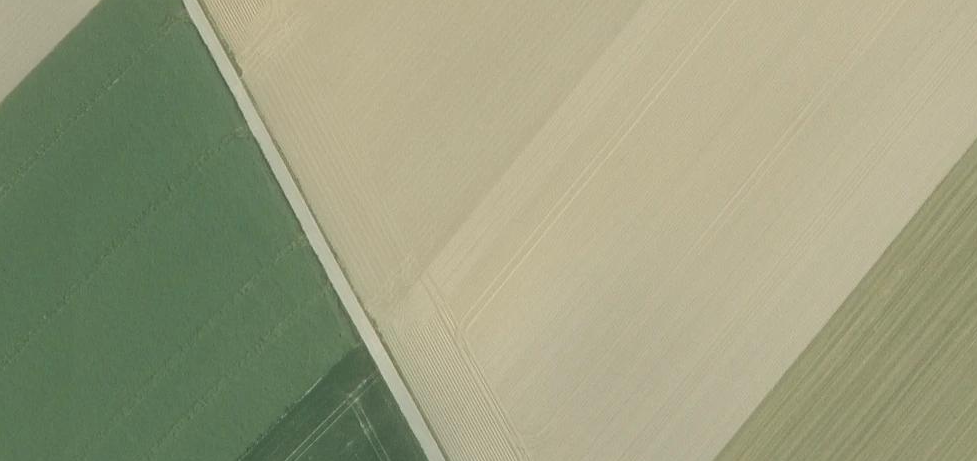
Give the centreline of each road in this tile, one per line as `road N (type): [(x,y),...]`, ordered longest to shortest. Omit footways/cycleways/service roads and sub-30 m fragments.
road 1 (track): [(436,460),(189,0)]

